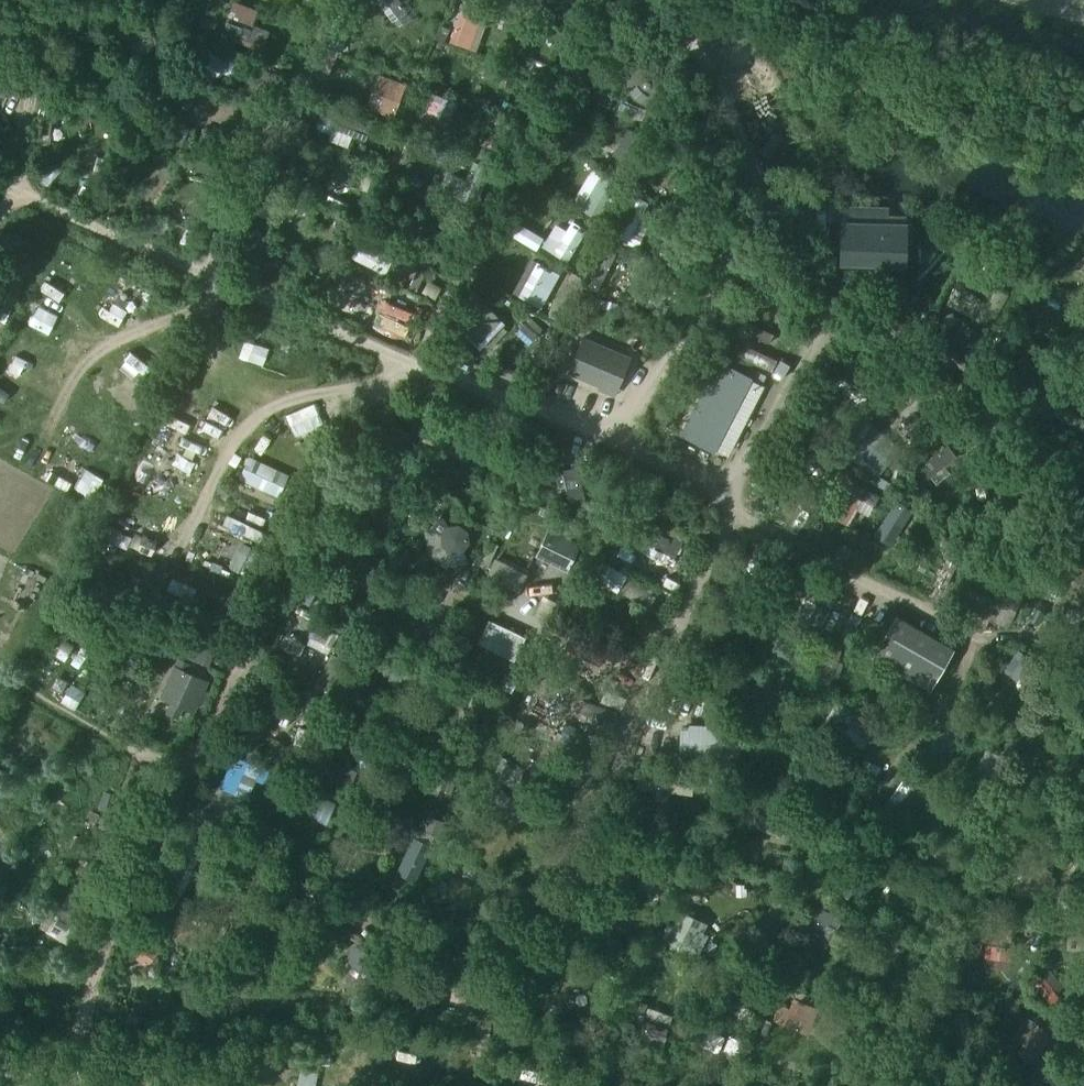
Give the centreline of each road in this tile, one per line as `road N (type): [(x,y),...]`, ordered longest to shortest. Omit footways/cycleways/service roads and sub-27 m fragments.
road 1 (track): [(164,815),(319,873),(449,900),(548,865),(825,333)]
road 2 (track): [(0,189),(734,504)]
road 3 (track): [(1083,465),(1038,468),(988,483),(896,388),(825,333),(684,59),(638,0)]
road 4 (track): [(726,521),(983,650),(825,884)]
road 5 (track): [(164,815),(395,352)]
road 6 (track): [(894,1037),(1083,659)]
road 7 (track): [(412,359),(568,26),(589,0)]
road 8 (track): [(164,815),(62,1018),(64,1043),(87,1085)]
road 9 (track): [(329,0),(198,269)]
road 10 (track): [(604,448),(701,242)]
road 11 (track): [(63,0),(31,69),(24,104),(60,213)]
road 12 (track): [(998,1059),(1083,889)]

